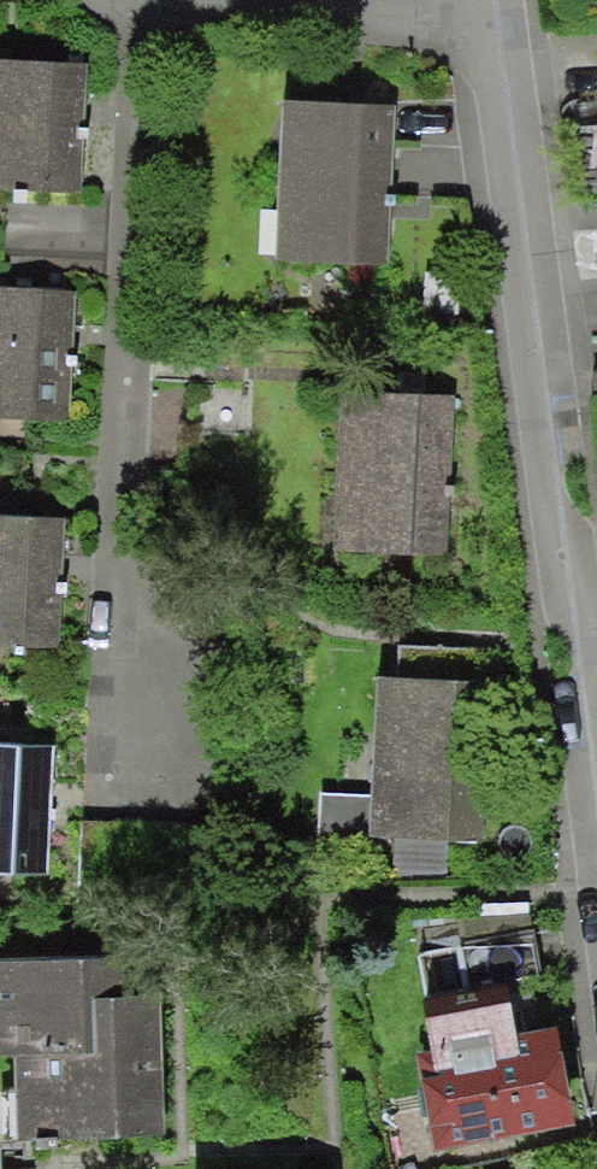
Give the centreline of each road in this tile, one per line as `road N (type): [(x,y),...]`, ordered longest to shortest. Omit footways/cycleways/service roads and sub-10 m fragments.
road 1 (residential): [(158,0),(134,782)]
road 2 (residential): [(596,803),(520,311),(498,45)]
road 3 (residential): [(202,0),(498,45)]

